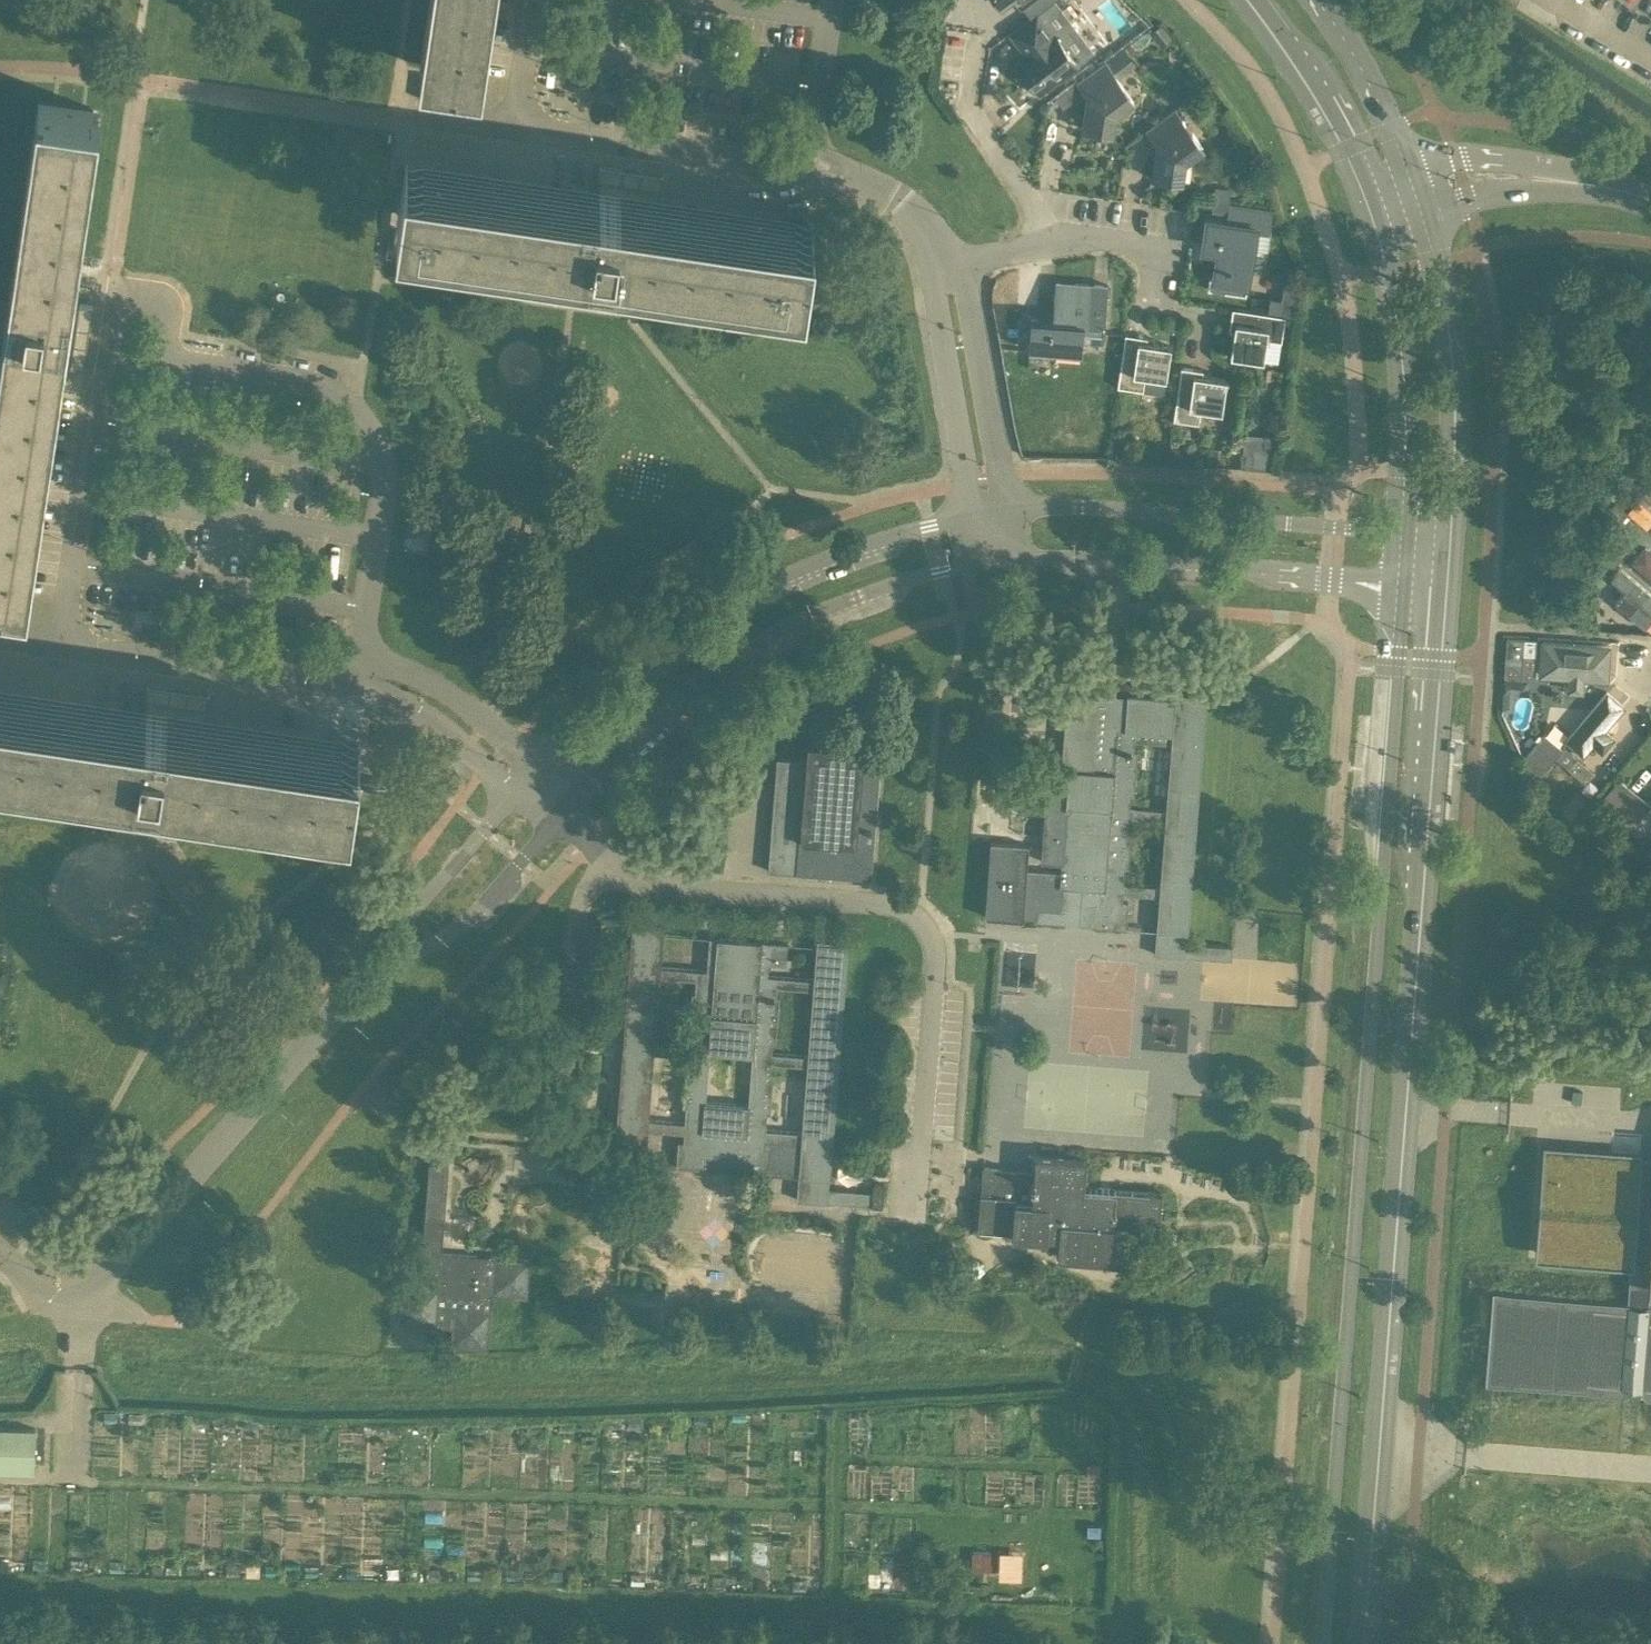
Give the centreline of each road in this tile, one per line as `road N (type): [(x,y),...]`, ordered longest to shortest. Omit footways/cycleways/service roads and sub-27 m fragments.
road 1 (tertiary): [(1397,580),(1323,1643)]
road 2 (tertiary): [(1360,1643),(1440,583)]
road 3 (residential): [(357,689),(383,499),(381,452),(359,402),(302,378),(131,358),(110,364),(96,388),(59,649)]
road 4 (residential): [(916,1217),(938,952),(927,922),(873,901),(654,884),(602,856)]
road 5 (residential): [(970,514),(752,594),(632,677),(525,782)]
road 6 (residential): [(561,816),(676,699),(768,635),(811,614),(969,567)]
road 7 (residential): [(808,163),(514,129),(533,0)]
road 8 (residential): [(369,968),(96,1285)]
road 9 (residential): [(1402,532),(1078,507),(1009,509)]
road 10 (residential): [(1028,559),(1217,563),(1397,580)]
road 11 (tertiary): [(1376,193),(1401,264),(1402,532)]
road 12 (tertiary): [(1445,535),(1450,377),(1442,258),(1425,206)]
road 13 (residential): [(59,649),(357,689)]
road 14 (residential): [(564,1124),(574,957),(584,895),(602,856)]
road 15 (residential): [(1009,509),(967,310),(945,269)]
road 16 (residential): [(369,968),(462,924),(561,816)]
road 17 (residential): [(945,269),(939,303),(970,514)]
road 18 (residential): [(525,782),(369,968)]
road 19 (tertiary): [(1256,0),(1348,129),(1374,189)]
road 20 (residential): [(1051,243),(969,112),(976,46)]
road 21 (tertiary): [(1618,187),(1561,167),(1407,155)]
road 22 (residential): [(525,782),(417,690),(357,689)]
road 23 (tertiary): [(1425,206),(1618,187)]
road 24 (residential): [(945,269),(897,195),(863,175),(808,163)]
road 25 (tertiary): [(1407,155),(1314,0)]
road 26 (residential): [(1051,243),(1145,243),(1158,263),(1153,301)]
road 27 (residential): [(96,1285),(0,1212)]

